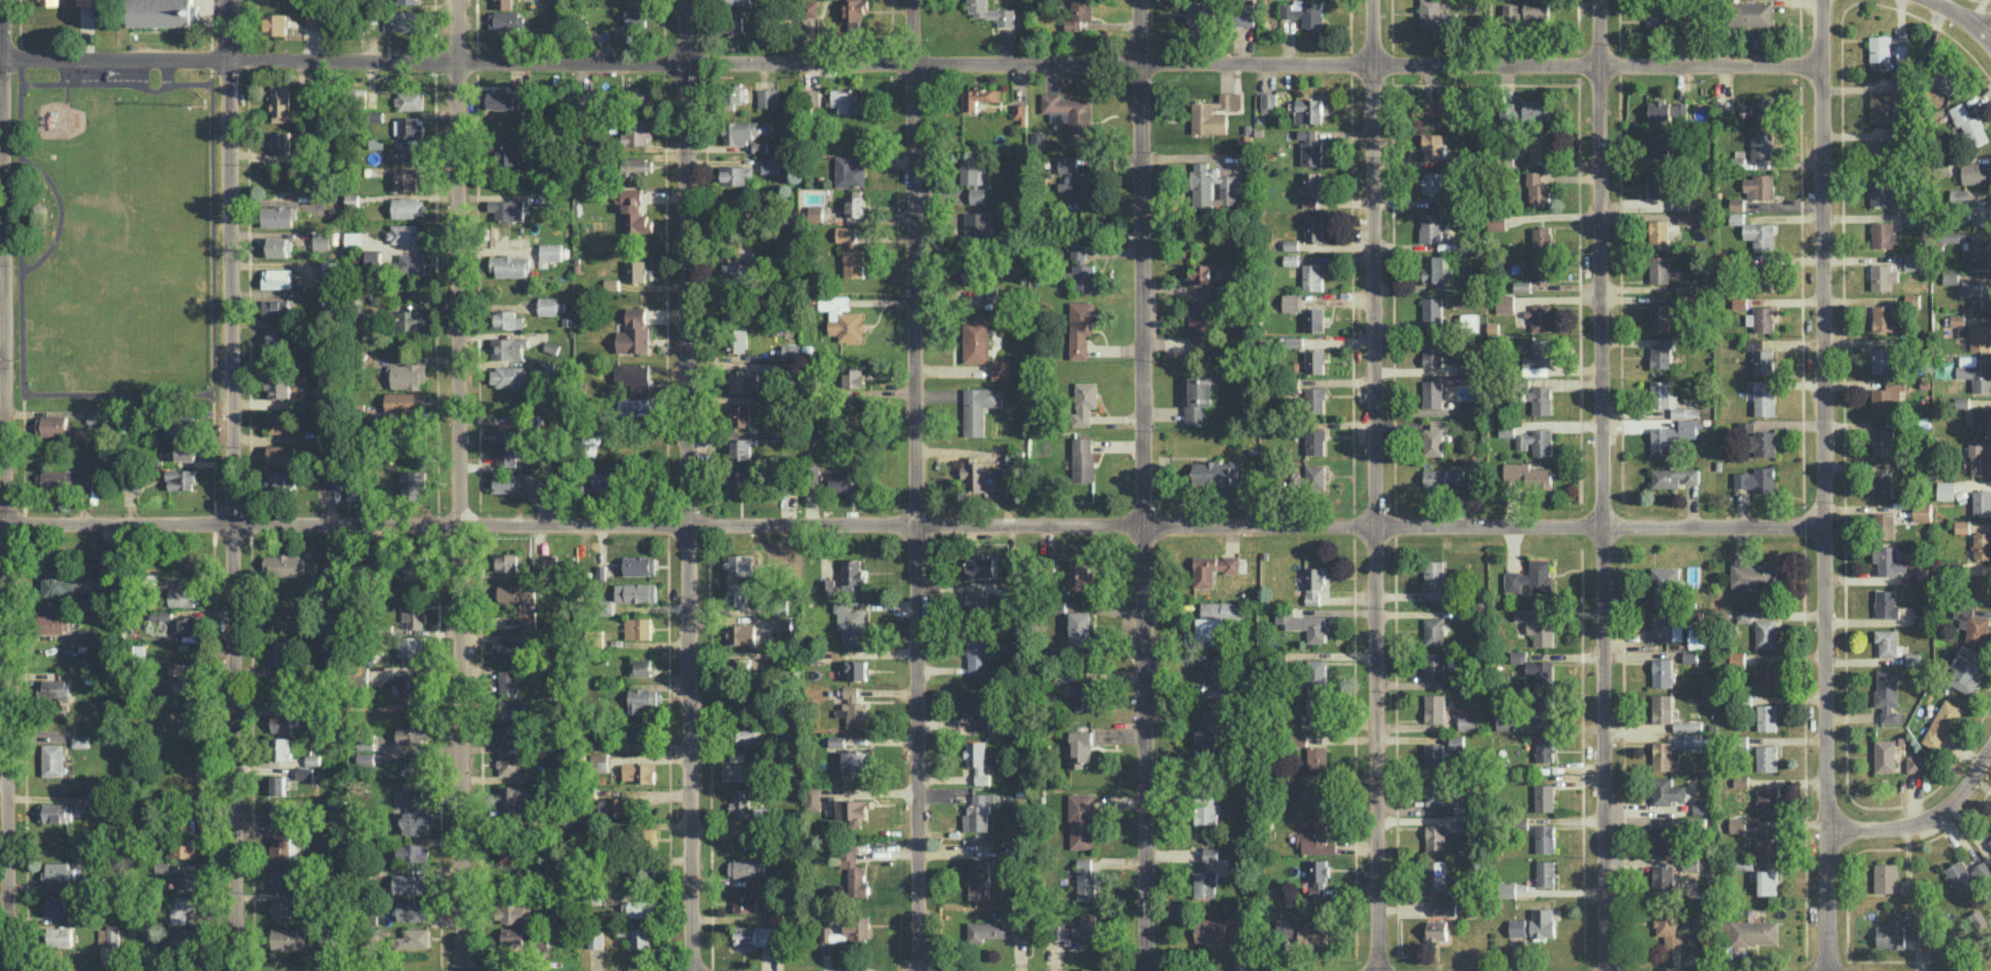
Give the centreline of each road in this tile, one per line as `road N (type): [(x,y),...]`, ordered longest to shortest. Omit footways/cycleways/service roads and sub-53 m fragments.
road 1 (residential): [(0,522),(1826,524)]
road 2 (residential): [(0,62),(1823,64)]
road 3 (residential): [(462,970),(454,0)]
road 4 (residential): [(238,970),(230,0)]
road 5 (residential): [(919,970),(912,0)]
road 6 (residential): [(692,970),(685,0)]
road 7 (residential): [(1606,970),(1599,0)]
road 8 (residential): [(7,970),(2,0)]
road 9 (residential): [(1377,970),(1373,0)]
road 10 (residential): [(1145,970),(1141,0)]
road 11 (residential): [(1826,970),(1823,0)]
road 12 (residential): [(1826,828),(1927,820),(1969,783),(1990,748)]

